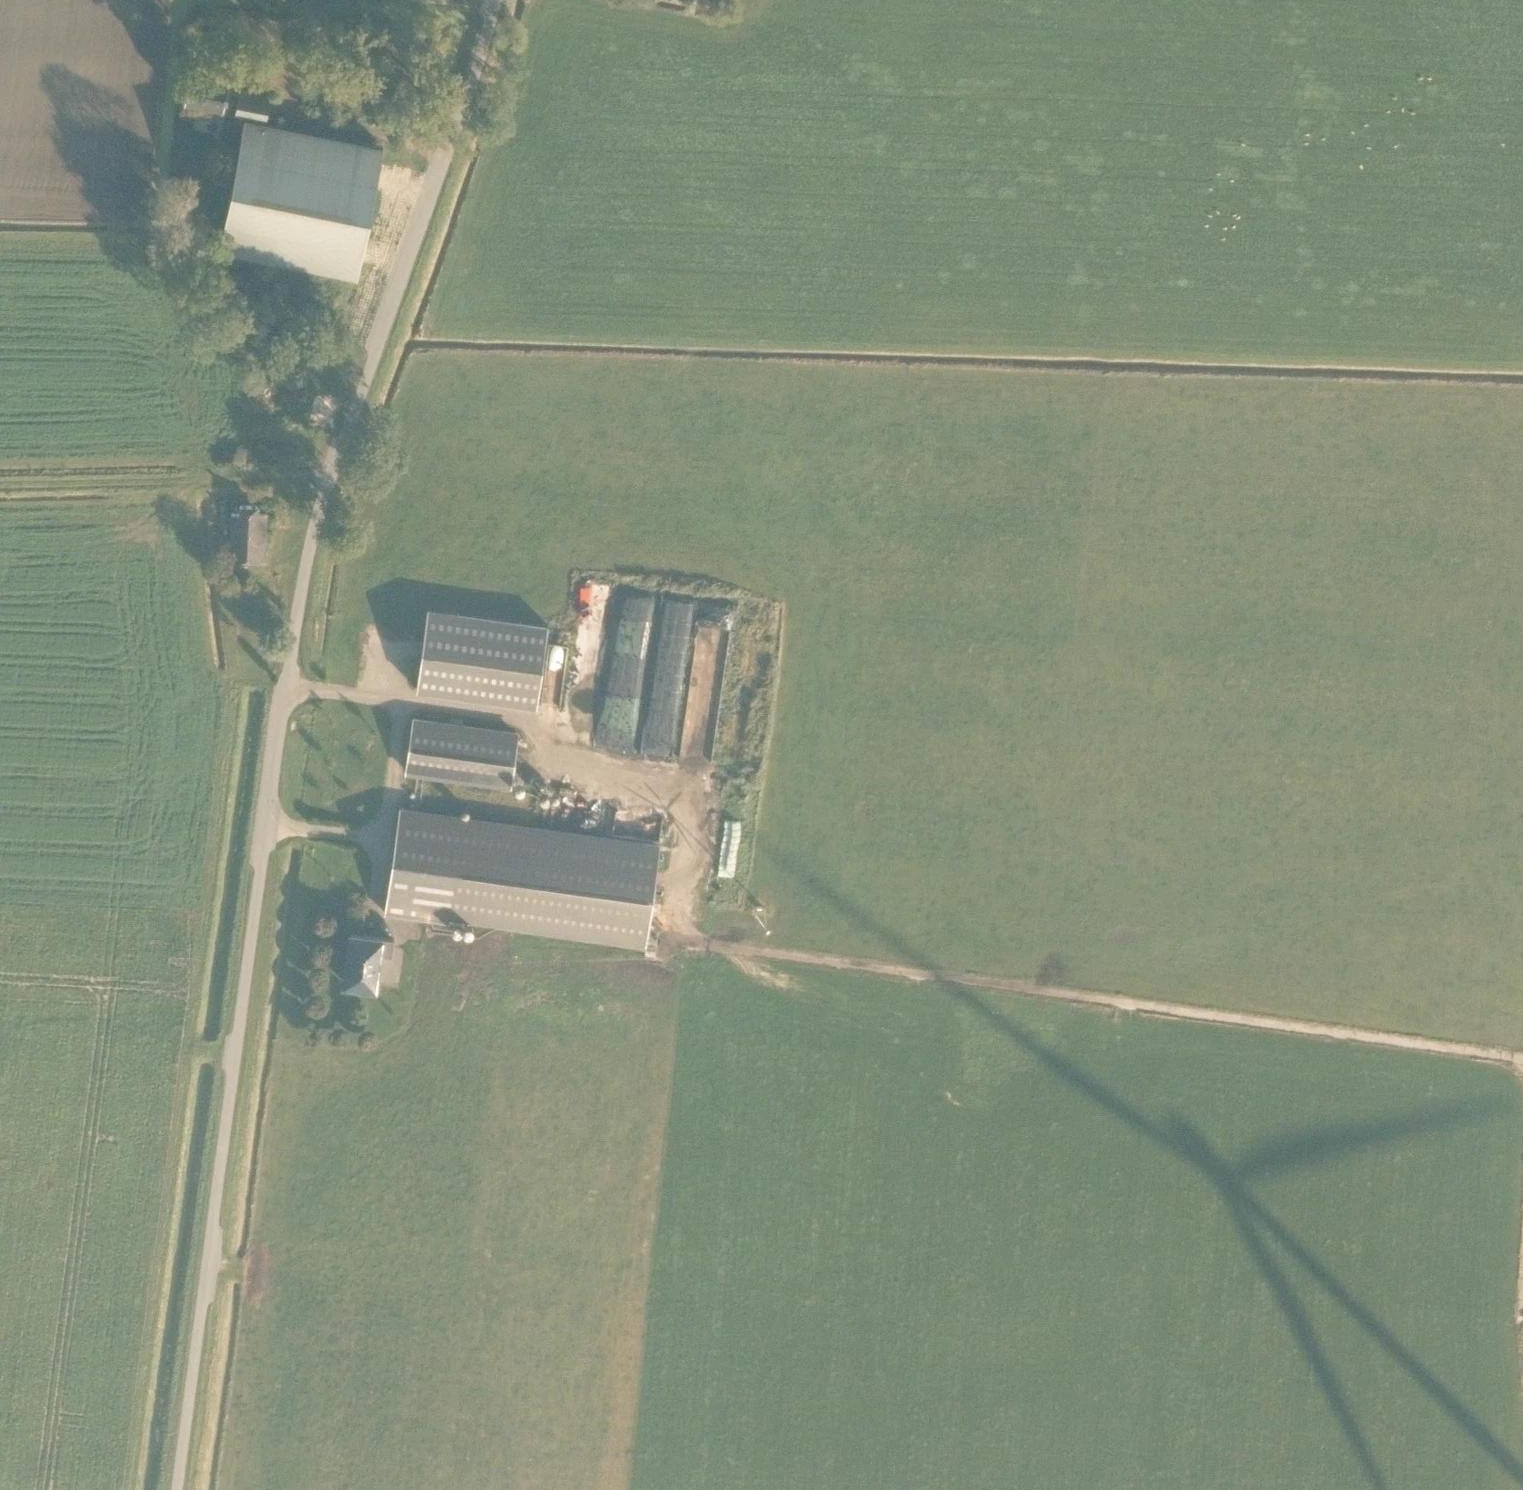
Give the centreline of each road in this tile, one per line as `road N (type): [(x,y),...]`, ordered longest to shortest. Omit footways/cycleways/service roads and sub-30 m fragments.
road 1 (unclassified): [(176,1489),(309,549),(327,471),(410,257),(495,0)]

